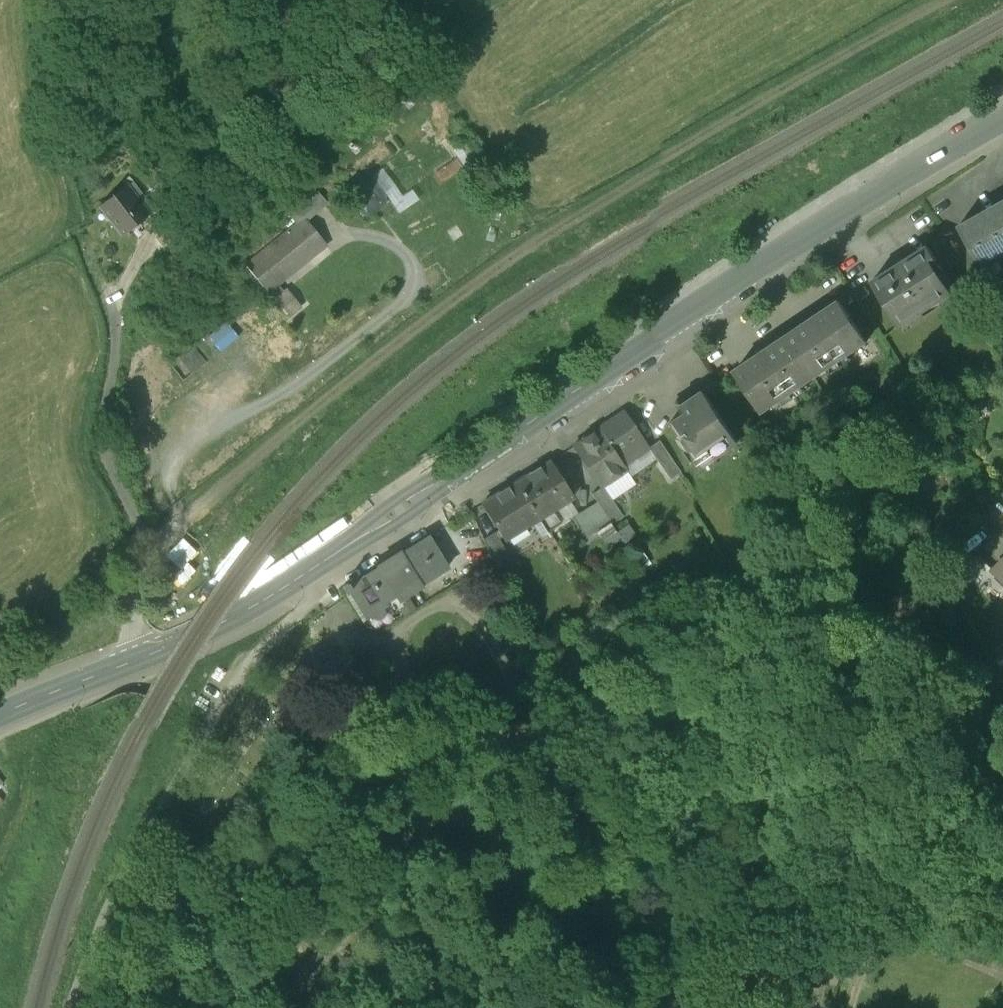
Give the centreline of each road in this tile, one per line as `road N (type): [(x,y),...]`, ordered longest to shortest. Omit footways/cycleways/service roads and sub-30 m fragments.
road 1 (tertiary): [(0,718),(250,603),(764,266),(1002,122)]
road 2 (track): [(178,520),(454,292),(953,0)]

